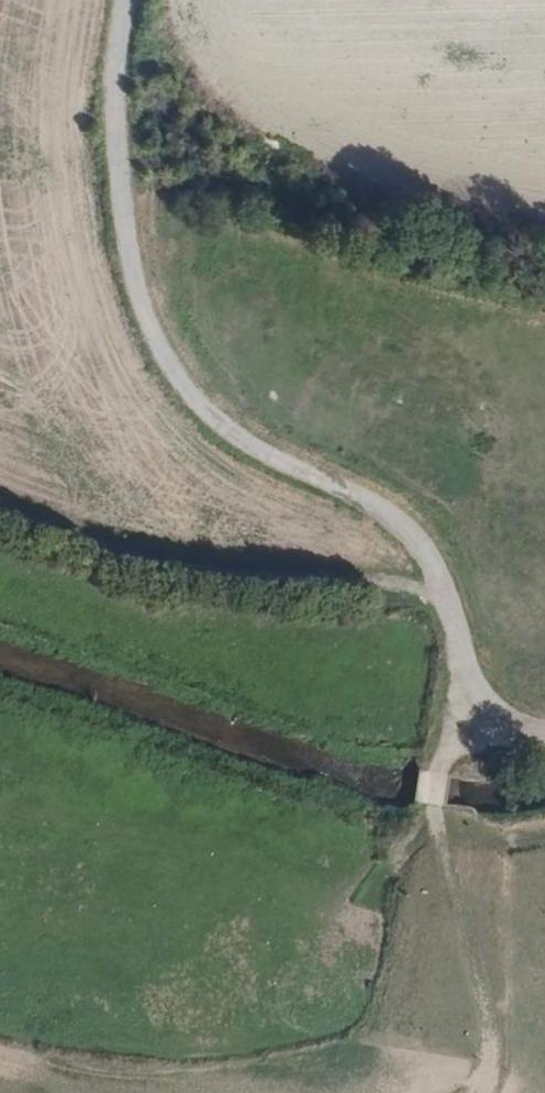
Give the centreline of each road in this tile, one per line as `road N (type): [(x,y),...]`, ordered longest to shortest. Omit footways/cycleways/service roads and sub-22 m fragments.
road 1 (track): [(544,735),(499,725),(480,707),(427,550),(388,512),(215,421),(162,355),(133,262),(122,185),(119,40),(129,0)]
road 2 (track): [(444,593),(186,569),(104,550),(0,494)]
road 3 (track): [(480,707),(440,765),(420,841),(386,875)]

